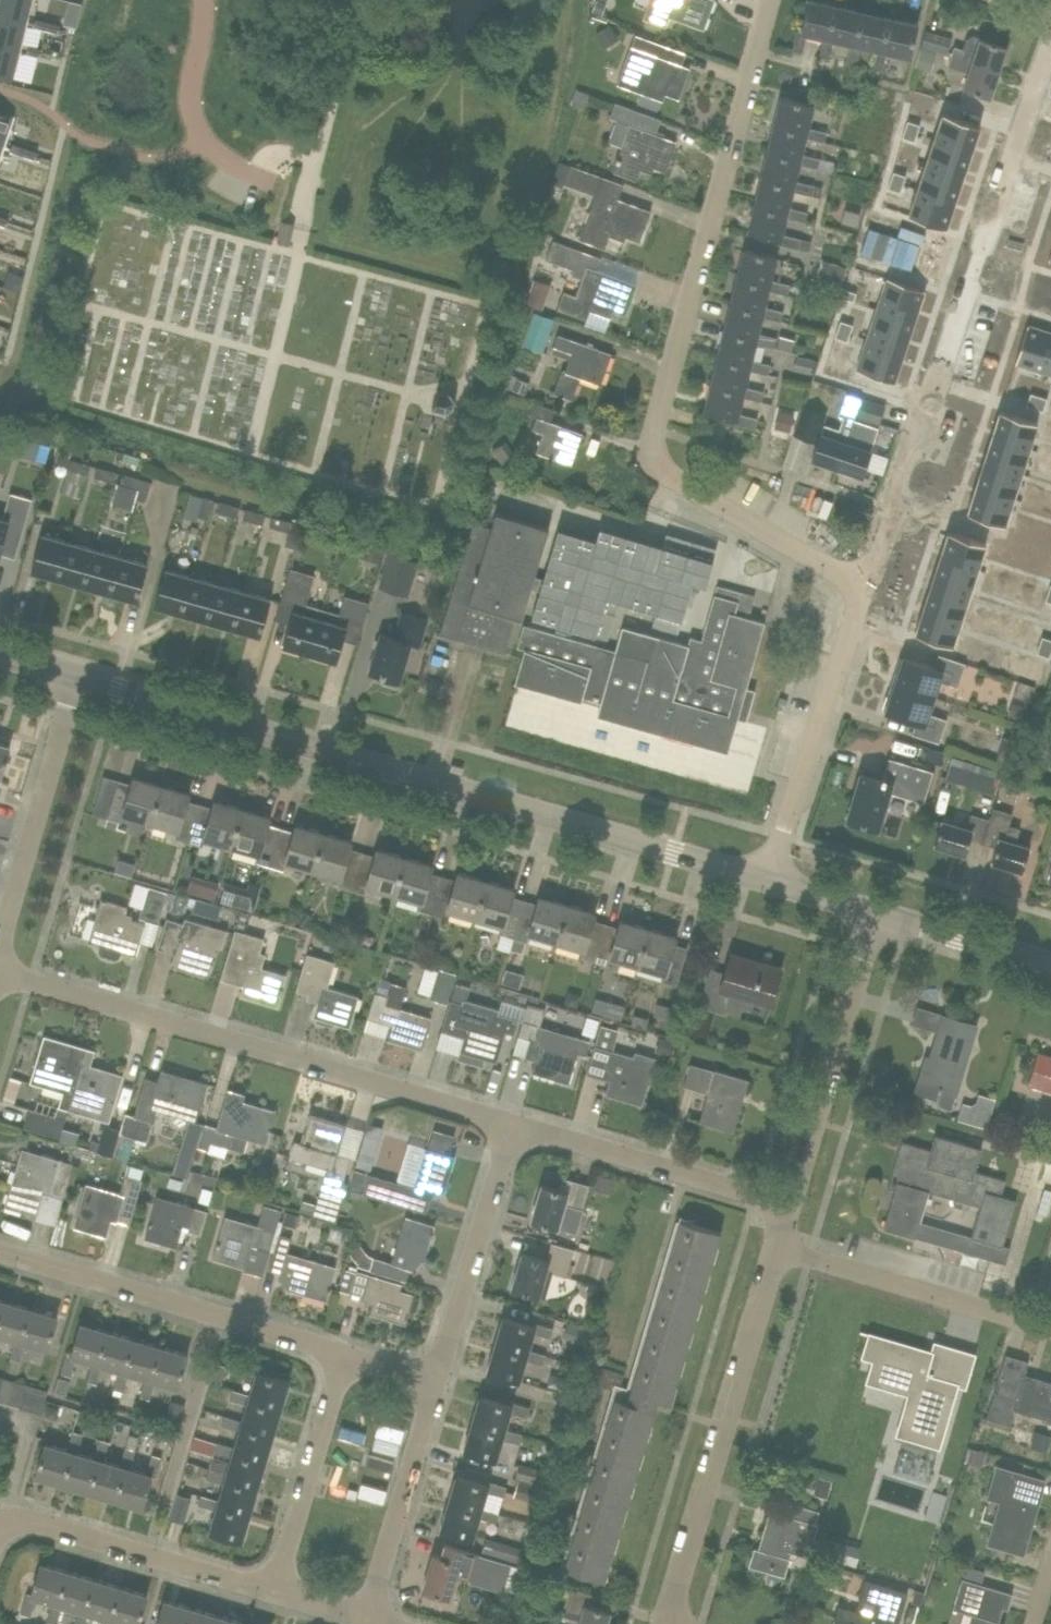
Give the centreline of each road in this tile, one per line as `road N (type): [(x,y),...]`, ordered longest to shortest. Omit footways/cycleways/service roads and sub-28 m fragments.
road 1 (residential): [(866,589),(680,485),(647,456),(772,0)]
road 2 (secondary): [(763,881),(77,677)]
road 3 (residential): [(866,589),(906,449),(912,451),(926,411),(1050,37)]
road 4 (residential): [(507,1129),(0,976)]
road 5 (residential): [(664,1623),(775,1248)]
road 6 (residential): [(344,1355),(0,1251)]
road 7 (residential): [(763,881),(866,589)]
road 8 (residential): [(788,1205),(874,913)]
road 9 (residential): [(788,1205),(507,1129)]
road 10 (residential): [(1050,1331),(775,1248)]
road 11 (residential): [(274,1592),(39,1522),(16,1520),(0,1530)]
road 12 (residential): [(0,931),(77,677)]
road 13 (residential): [(435,1379),(507,1129)]
road 14 (residential): [(367,1618),(435,1379)]
road 15 (residential): [(274,1592),(344,1355)]
road 16 (secondary): [(1050,965),(874,913)]

